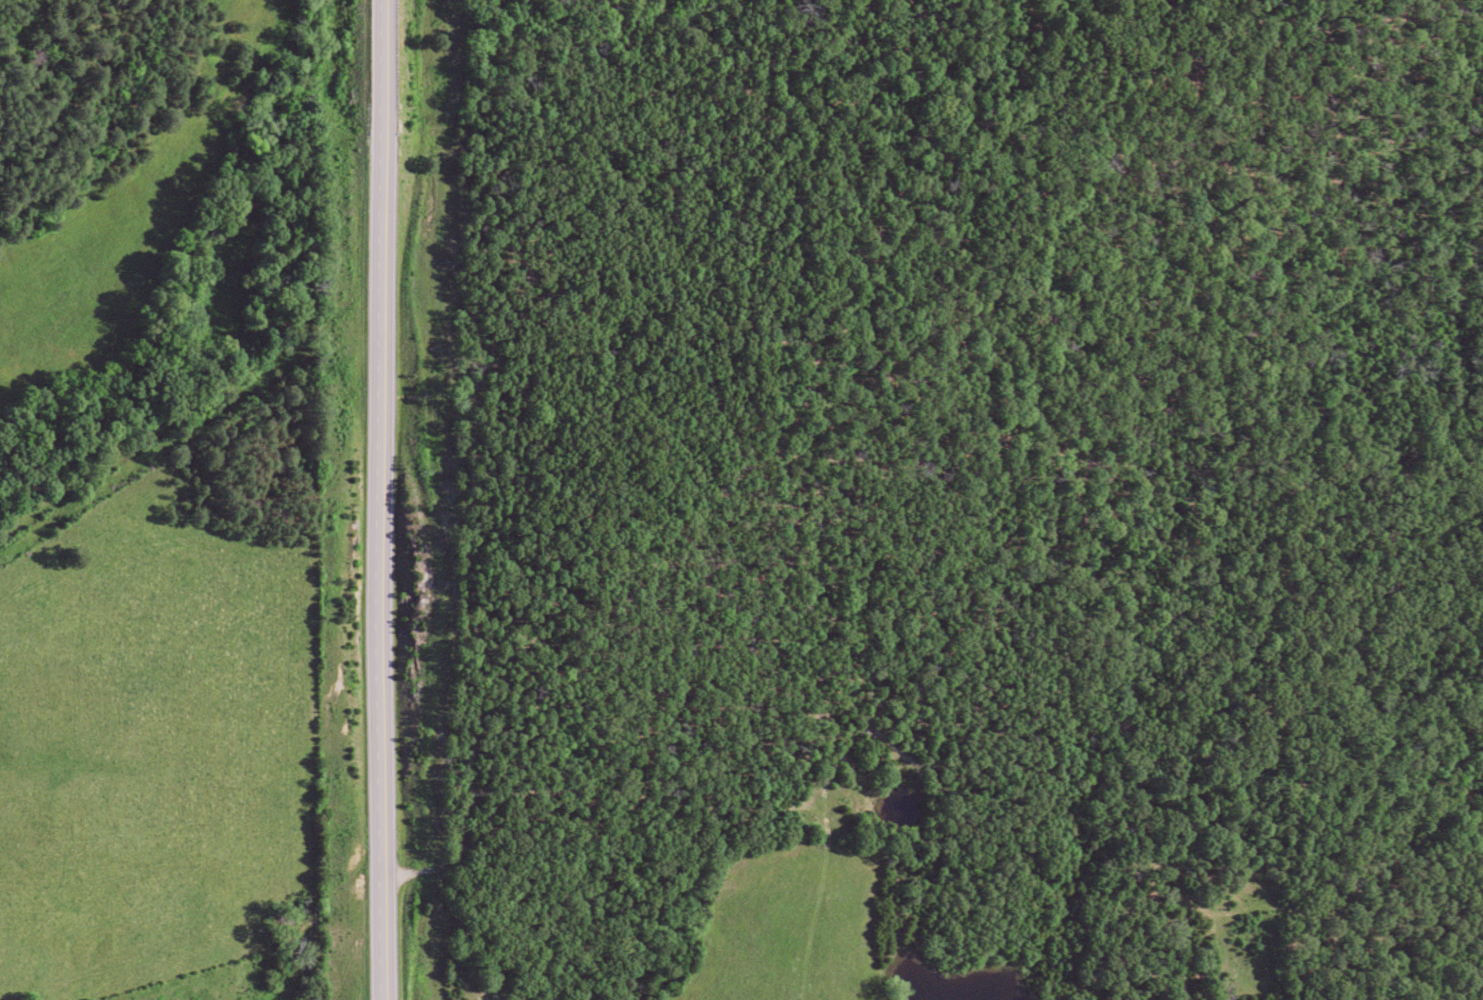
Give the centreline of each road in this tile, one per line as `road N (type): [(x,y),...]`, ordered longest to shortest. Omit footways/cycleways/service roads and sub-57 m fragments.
road 1 (primary): [(382,999),(380,0)]

